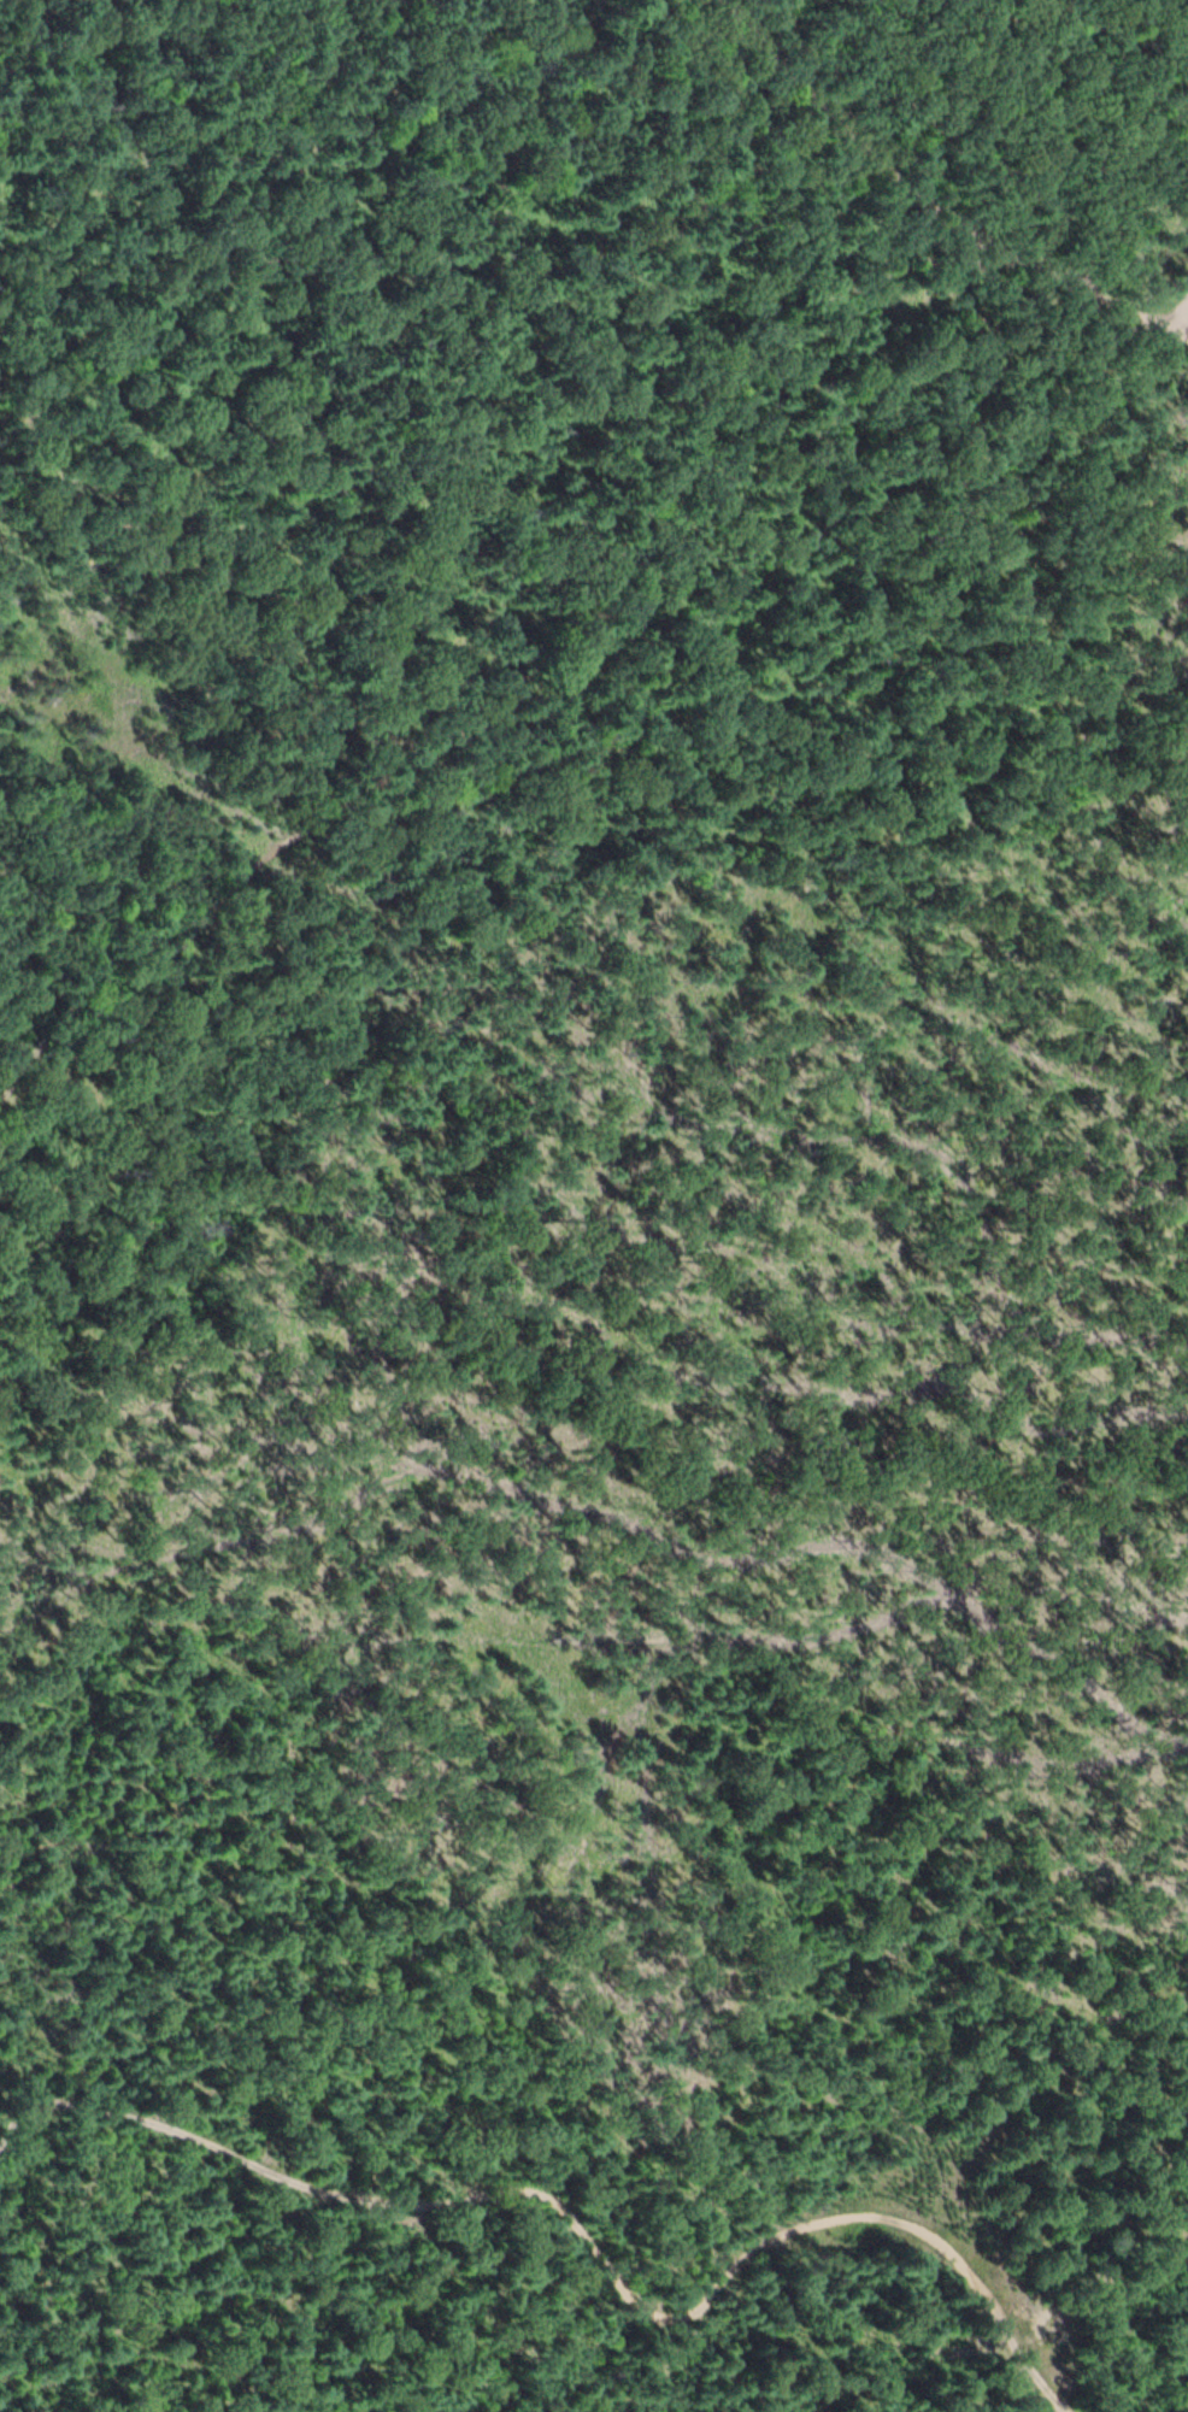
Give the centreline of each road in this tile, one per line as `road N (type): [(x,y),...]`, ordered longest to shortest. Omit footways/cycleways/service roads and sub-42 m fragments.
road 1 (track): [(1061,2411),(939,2232),(875,2211),(774,2236),(690,2305),(652,2319),(552,2195),(436,2204)]
road 2 (track): [(1187,325),(1112,307),(917,201),(726,0)]
road 3 (track): [(436,2204),(376,2206),(200,2139),(66,2102),(19,2113),(0,2150)]

